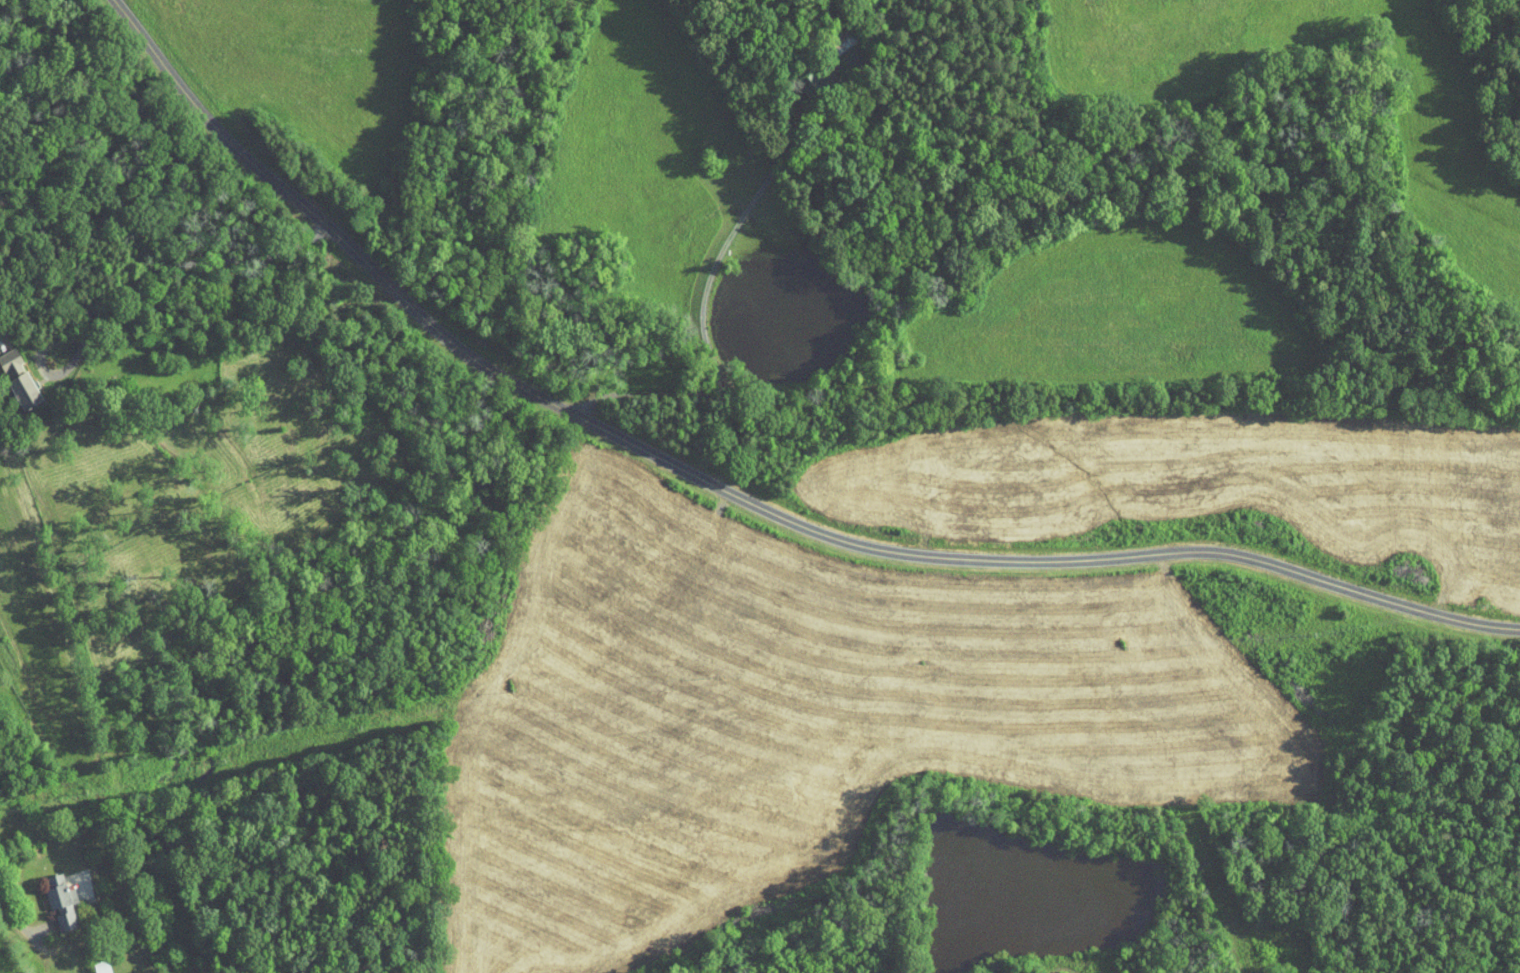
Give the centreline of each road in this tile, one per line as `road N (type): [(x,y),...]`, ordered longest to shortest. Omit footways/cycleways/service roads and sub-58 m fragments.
road 1 (residential): [(115,0),(219,139),(350,239),(419,323),(460,358),(797,529),(858,549),(941,557),(1129,561),(1236,541),(1263,555),(1358,642),(1403,648),(1519,635)]

